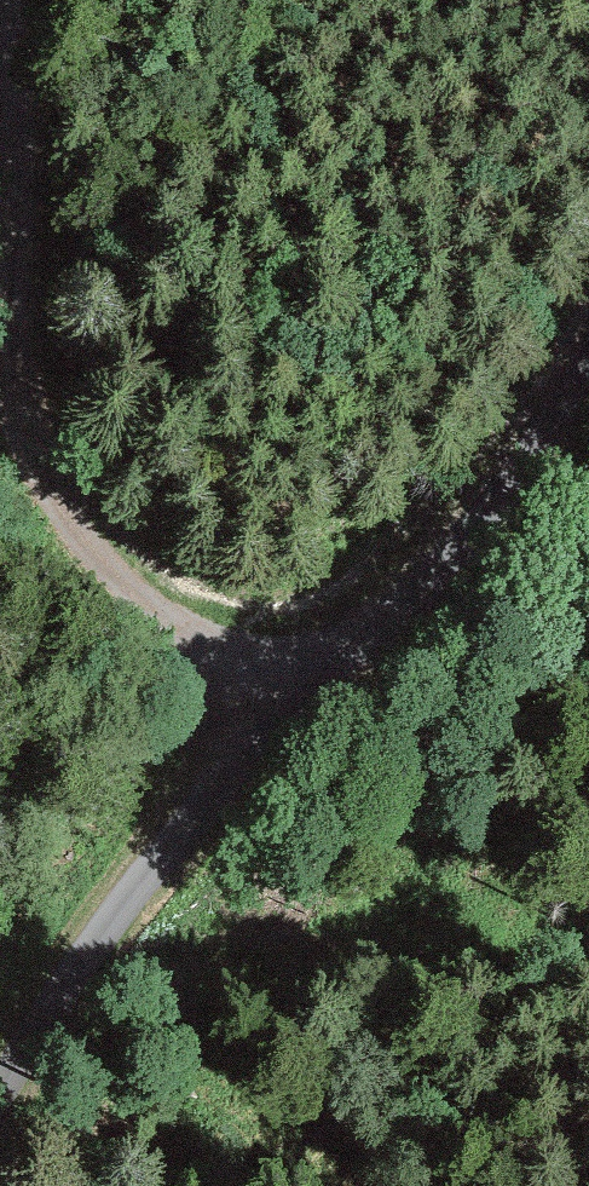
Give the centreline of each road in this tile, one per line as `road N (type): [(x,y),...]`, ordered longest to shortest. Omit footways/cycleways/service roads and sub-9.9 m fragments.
road 1 (unclassified): [(588,365),(443,580),(210,815),(145,892),(0,1120)]
road 2 (track): [(305,720),(126,588),(69,518),(38,449),(10,349),(0,224)]

